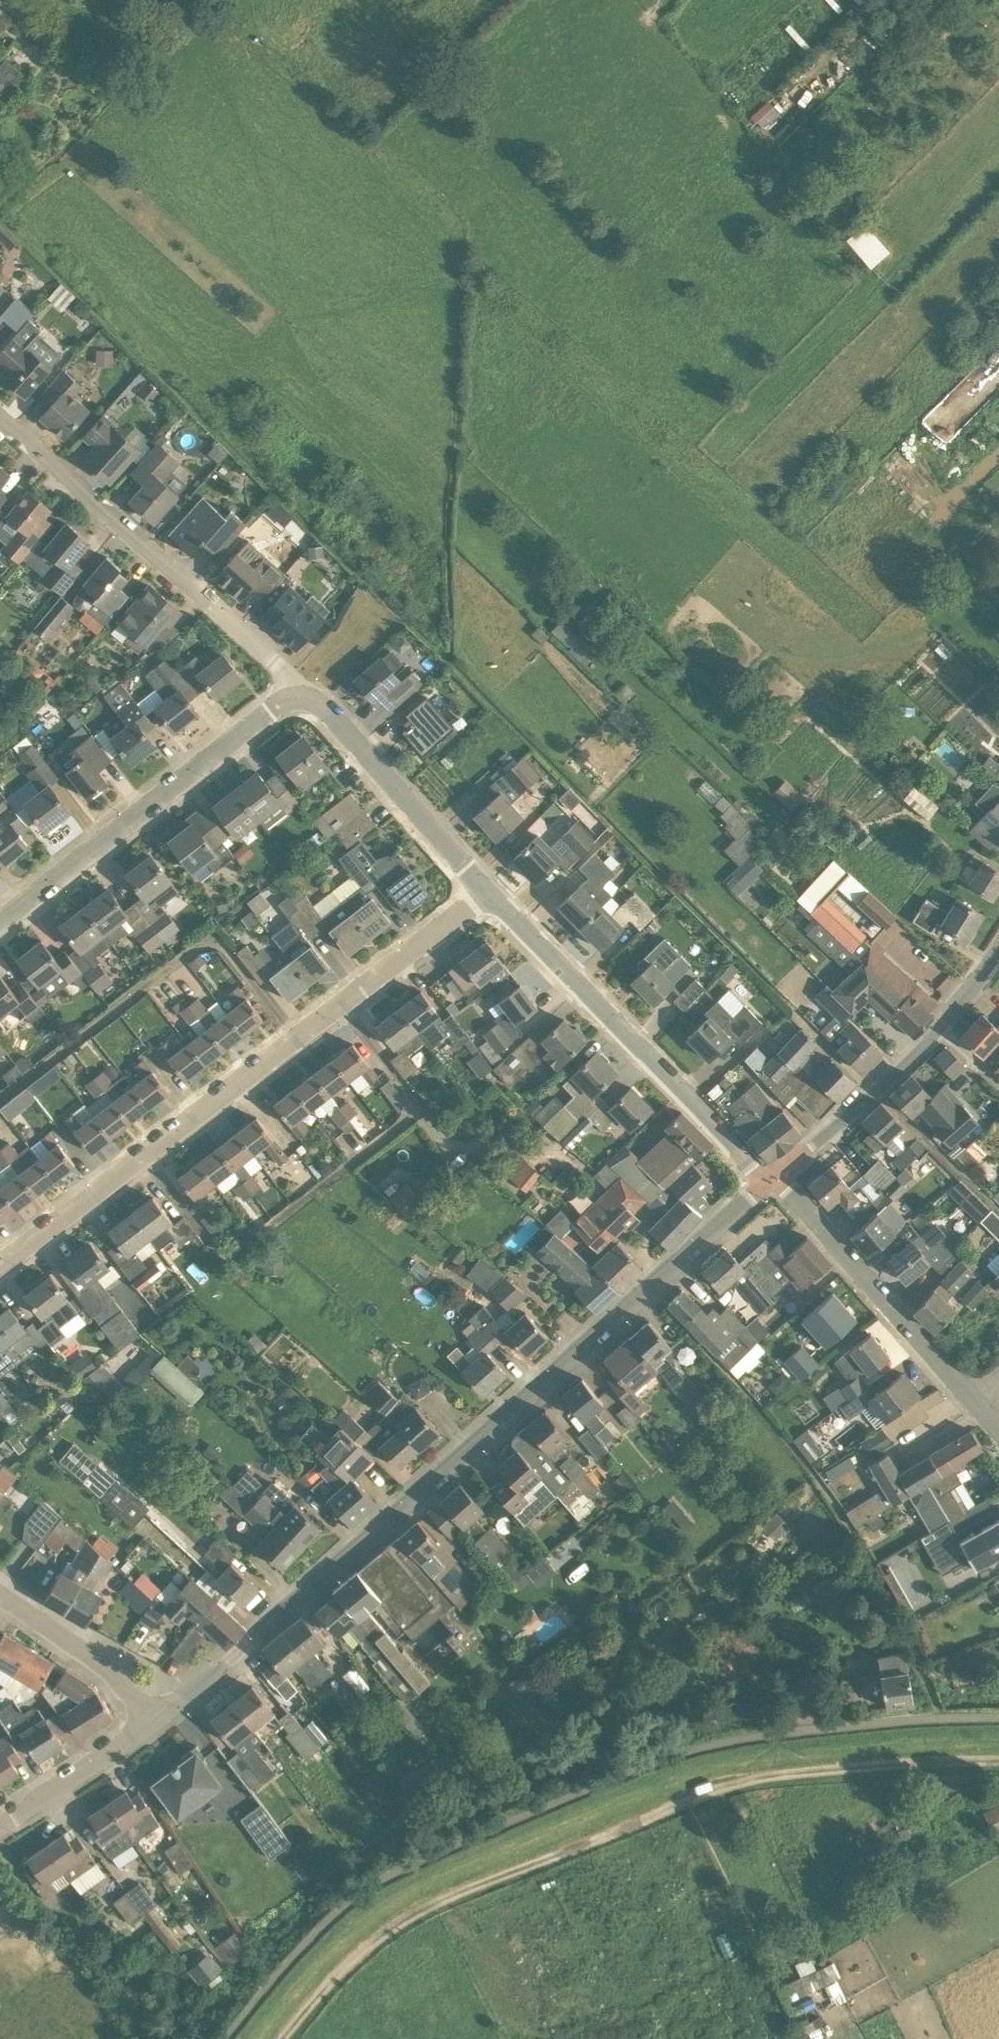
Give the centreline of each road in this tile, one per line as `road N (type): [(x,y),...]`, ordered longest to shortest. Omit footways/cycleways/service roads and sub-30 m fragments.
road 1 (unclassified): [(223,2038),(360,1892),(471,1836),(713,1743),(998,1717)]
road 2 (unclassified): [(168,1710),(406,1509),(529,1388),(771,1179)]
road 3 (track): [(289,2038),(380,1941),(431,1908),(733,1785),(998,1766)]
road 4 (residential): [(0,1276),(492,893)]
road 5 (residential): [(304,694),(0,420)]
road 6 (residential): [(771,1179),(492,893)]
road 7 (residential): [(0,916),(304,694)]
road 8 (tertiary): [(771,1179),(932,1034),(998,953)]
road 9 (tertiary): [(976,1403),(771,1179)]
road 10 (residential): [(492,893),(304,694)]
road 11 (residential): [(168,1710),(0,1595)]
road 12 (residential): [(0,1819),(168,1710)]

